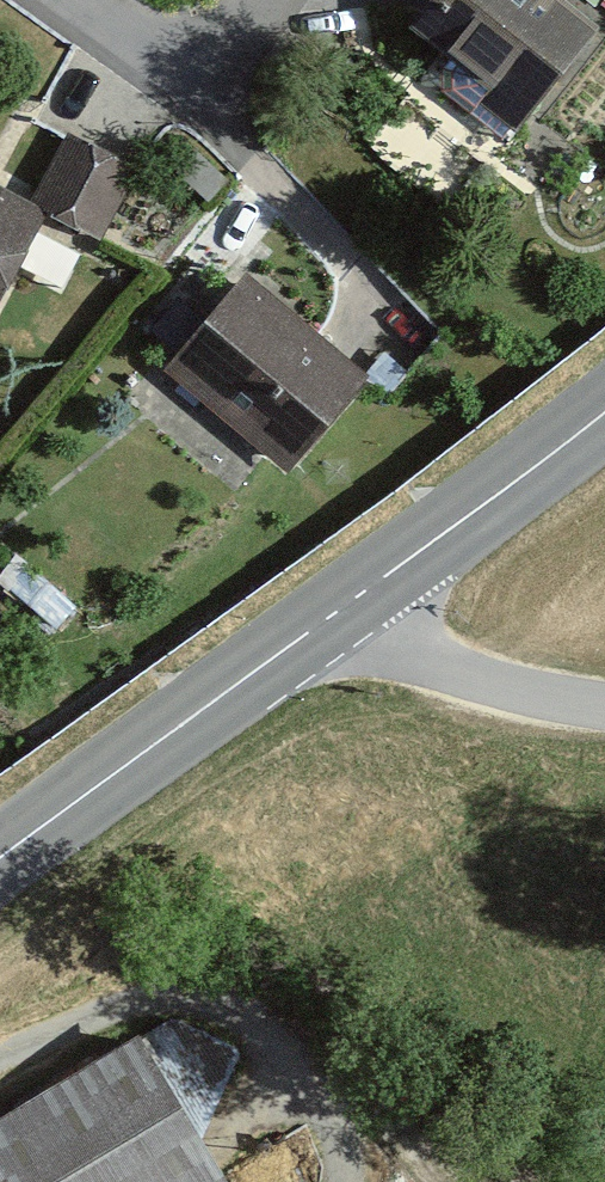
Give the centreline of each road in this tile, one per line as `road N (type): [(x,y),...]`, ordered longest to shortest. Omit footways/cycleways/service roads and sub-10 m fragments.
road 1 (secondary): [(0,861),(362,596)]
road 2 (secondary): [(362,596),(604,412)]
road 3 (unclassified): [(362,596),(433,659),(604,704)]
road 4 (residential): [(86,0),(167,57),(202,56),(238,42),(269,0)]

